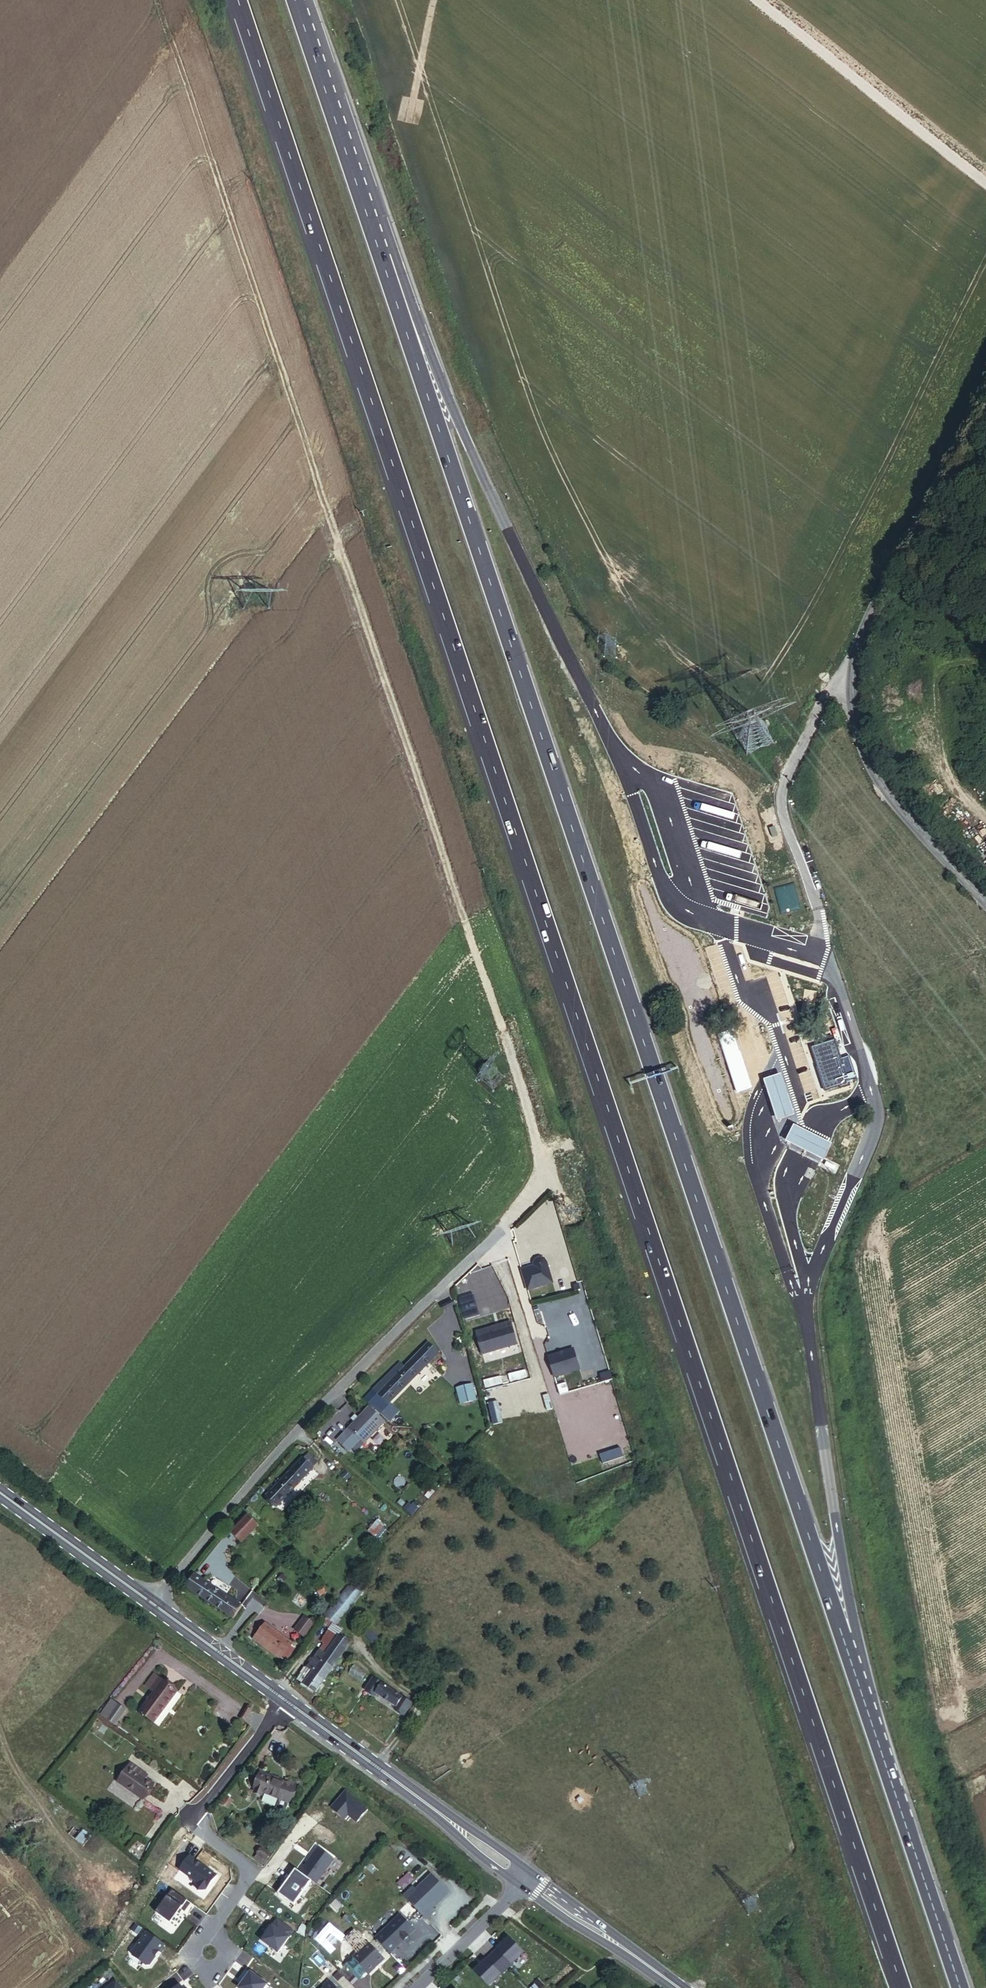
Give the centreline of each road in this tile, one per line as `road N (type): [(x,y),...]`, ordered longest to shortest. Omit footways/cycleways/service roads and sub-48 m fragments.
road 1 (motorway): [(238,0),(903,1987)]
road 2 (motorway): [(843,1634),(382,258)]
road 3 (tertiary): [(985,906),(876,779),(864,754),(855,681),(878,603),(985,391)]
road 4 (unclassified): [(148,1602),(420,1304),(542,1187)]
road 5 (motorway): [(626,769),(461,426),(405,288),(382,258)]
road 6 (motorway): [(961,1987),(843,1634)]
road 7 (motorway): [(843,1634),(848,1595),(804,1308)]
road 8 (track): [(985,181),(757,0)]
road 9 (motorway): [(382,258),(295,0)]
road 10 (secondary): [(148,1602),(0,1494)]
road 11 (secondary): [(428,1805),(284,1699)]
road 12 (secondary): [(284,1699),(148,1602)]
road 13 (residential): [(187,1824),(252,1871),(212,1940)]
road 14 (residential): [(284,1699),(187,1824)]
road 15 (residential): [(417,1987),(519,1886)]
road 16 (secondary): [(626,1950),(528,1869)]
road 17 (secondary): [(519,1886),(626,1950)]
road 18 (secondary): [(428,1805),(519,1886)]
road 19 (secondary): [(528,1869),(428,1805)]

